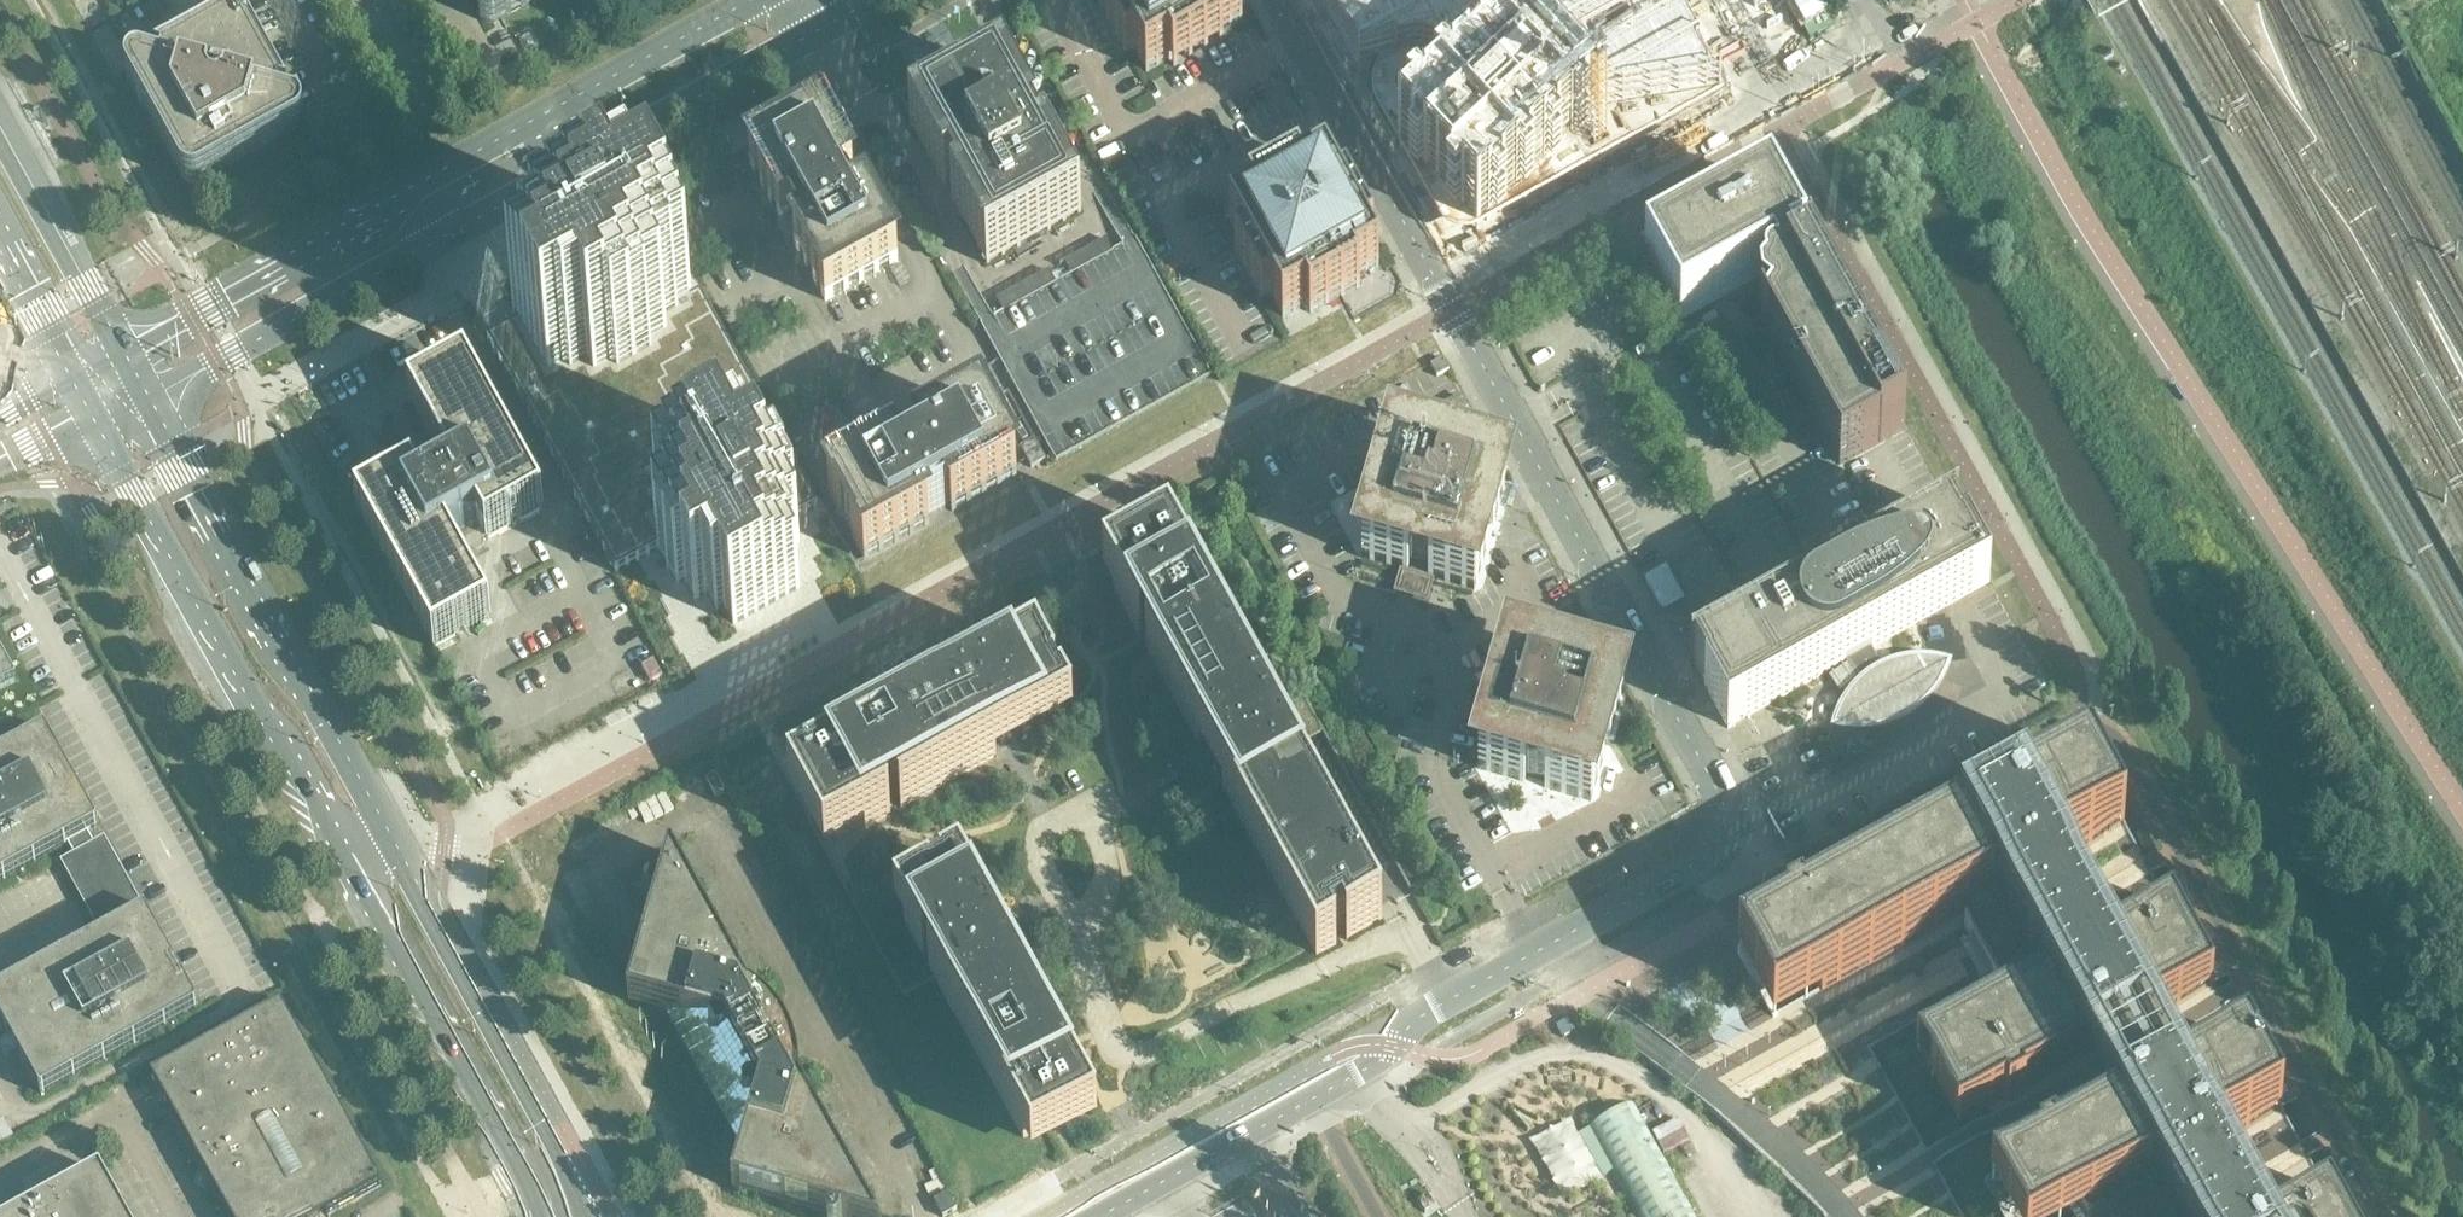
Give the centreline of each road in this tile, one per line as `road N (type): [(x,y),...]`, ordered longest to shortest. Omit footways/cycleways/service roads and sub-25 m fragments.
road 1 (unclassified): [(2384,1216),(2132,762),(2104,730),(2060,729),(1788,879),(1741,872),(1714,848)]
road 2 (unclassified): [(1714,848),(1725,821),(1719,794),(1283,0)]
road 3 (tertiary): [(584,1216),(557,1153),(142,400)]
road 4 (tertiary): [(95,423),(545,1216)]
road 5 (secondary): [(570,99),(120,353)]
road 6 (unclassified): [(1313,1098),(1388,1055),(1415,1019),(1714,848)]
road 7 (secondary): [(434,241),(812,32)]
road 8 (secondary): [(142,400),(434,241)]
road 9 (tertiary): [(120,353),(0,127)]
road 10 (unclassified): [(1099,1216),(1313,1098)]
road 11 (tertiary): [(570,99),(536,151),(430,208),(434,241)]
road 12 (secondary): [(750,0),(570,99)]
road 13 (tertiary): [(0,246),(74,384)]
road 14 (unclassified): [(1313,1098),(1379,1216)]

